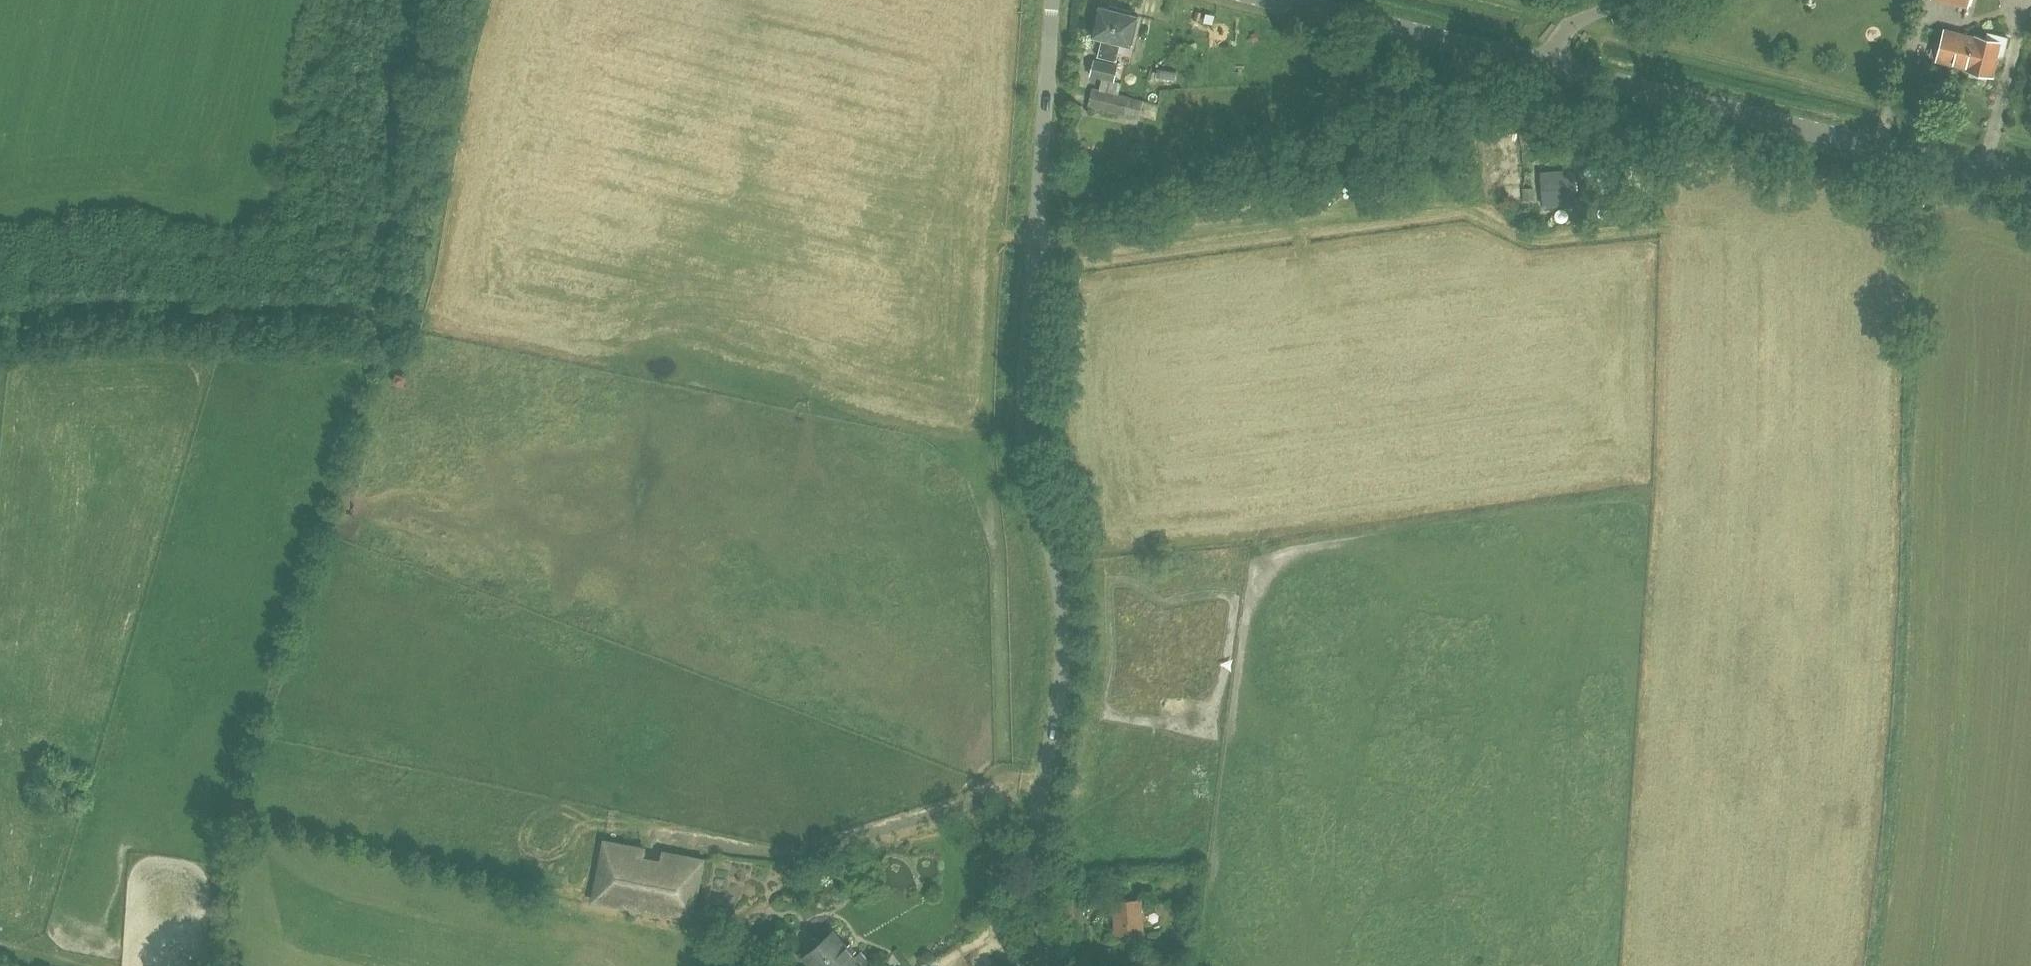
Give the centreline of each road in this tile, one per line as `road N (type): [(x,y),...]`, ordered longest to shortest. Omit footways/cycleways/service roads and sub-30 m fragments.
road 1 (unclassified): [(1041,965),(1035,860),(1065,644),(1058,566),(1023,428),(1054,0)]
road 2 (unclassified): [(2030,187),(1557,69)]
road 3 (unclassified): [(1557,69),(1269,0)]
road 4 (unclassified): [(1557,69),(1569,37),(1584,25),(1650,0)]

